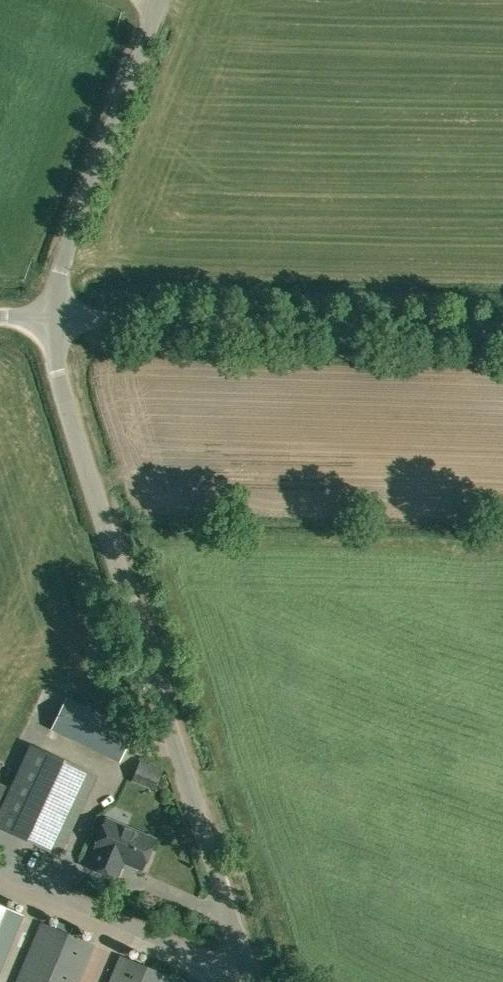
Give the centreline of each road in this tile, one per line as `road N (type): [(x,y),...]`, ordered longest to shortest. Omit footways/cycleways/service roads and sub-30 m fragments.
road 1 (unclassified): [(252,981),(63,392),(54,319)]
road 2 (unclassified): [(54,319),(502,331)]
road 3 (unclassified): [(54,319),(63,260),(161,0)]

